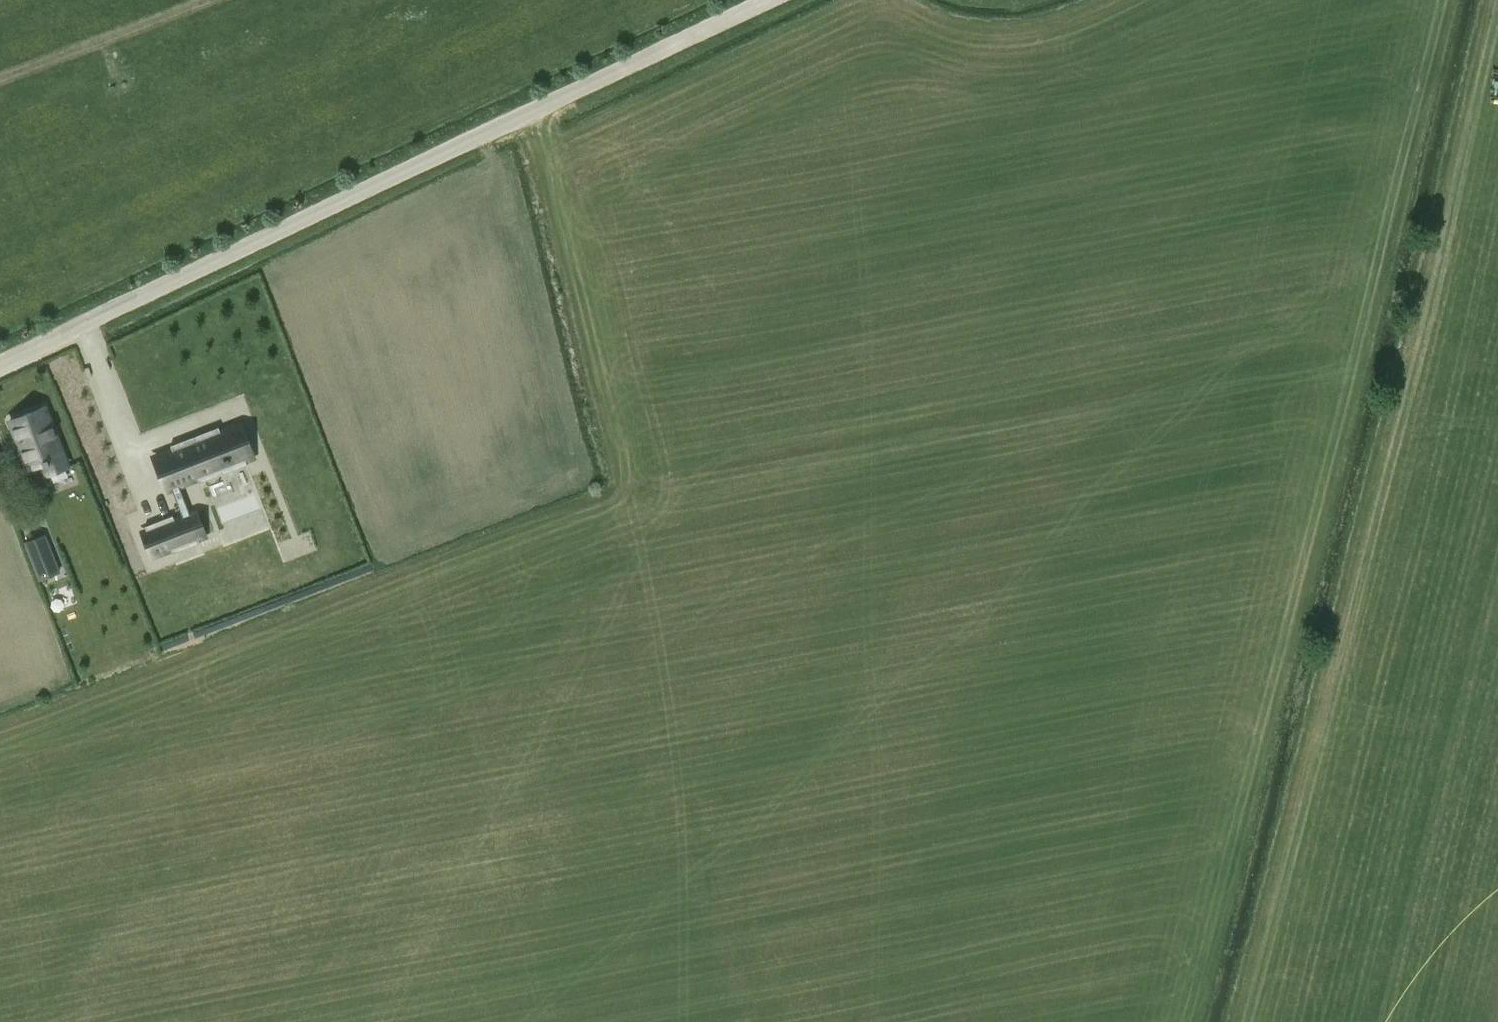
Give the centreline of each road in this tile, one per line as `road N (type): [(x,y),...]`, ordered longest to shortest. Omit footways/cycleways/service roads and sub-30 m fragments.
road 1 (unclassified): [(0,362),(771,0)]

